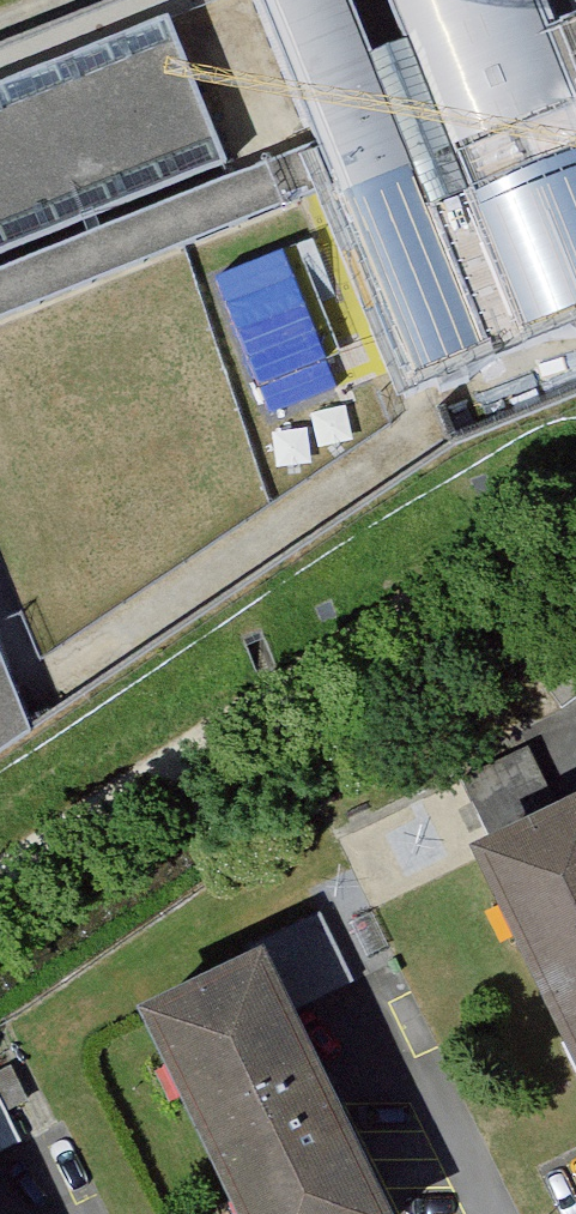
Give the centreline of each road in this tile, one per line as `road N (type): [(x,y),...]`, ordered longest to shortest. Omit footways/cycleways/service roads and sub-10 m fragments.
road 1 (track): [(0,886),(575,500)]

